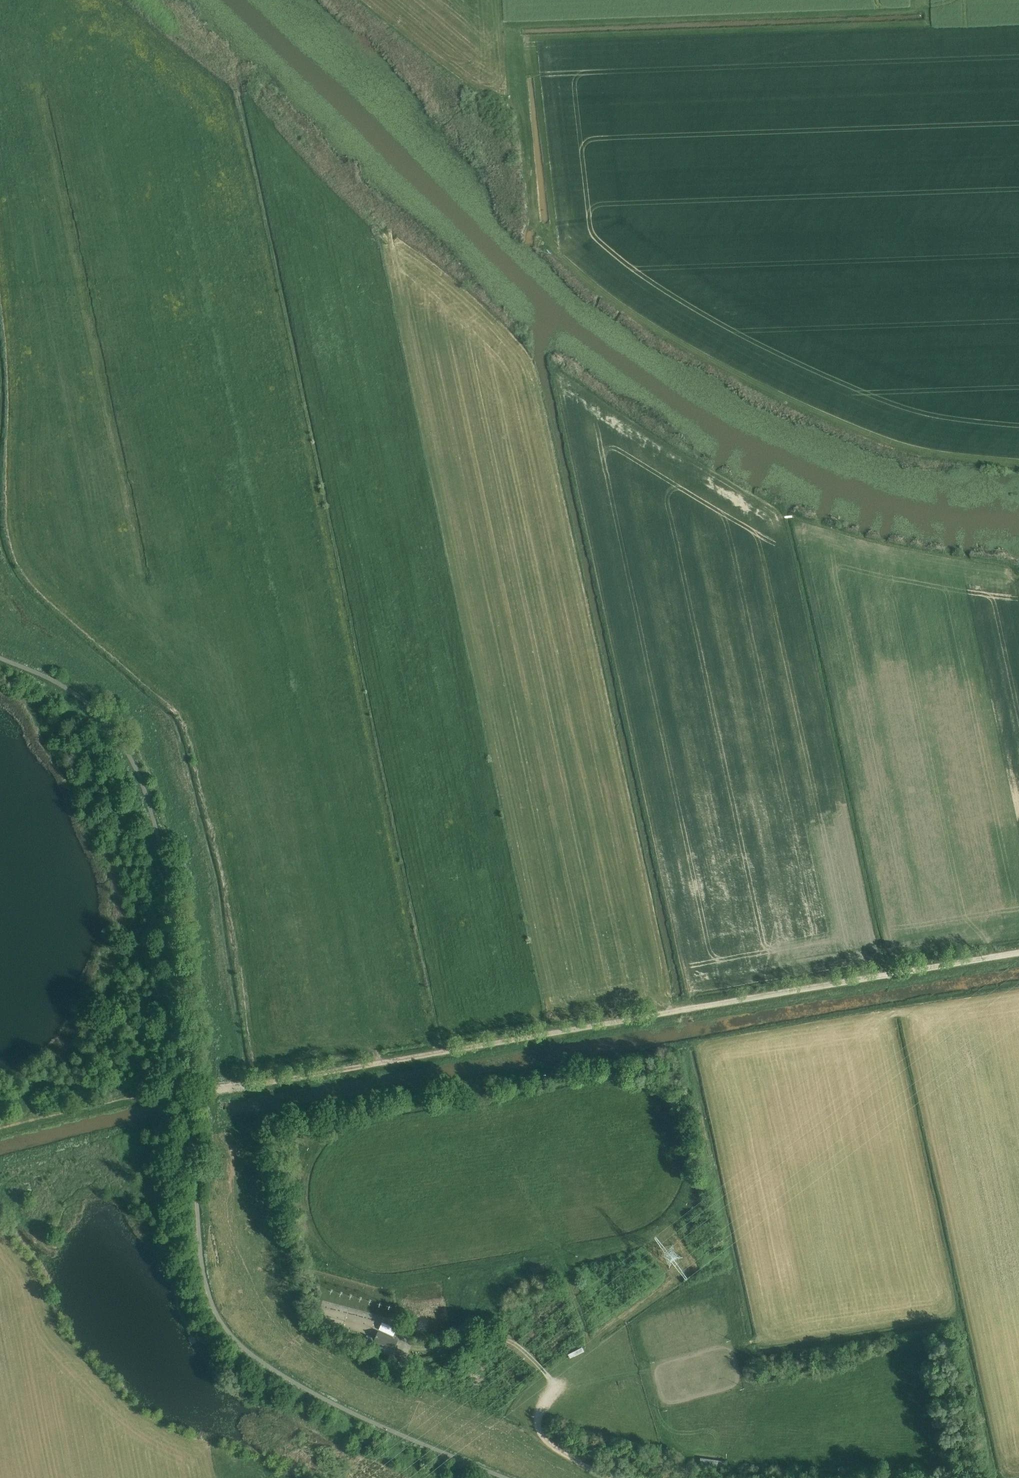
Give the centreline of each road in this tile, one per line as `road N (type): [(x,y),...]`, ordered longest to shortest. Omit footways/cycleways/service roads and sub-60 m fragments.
road 1 (unclassified): [(254,1085),(1018,952)]
road 2 (track): [(0,1139),(164,1103)]

